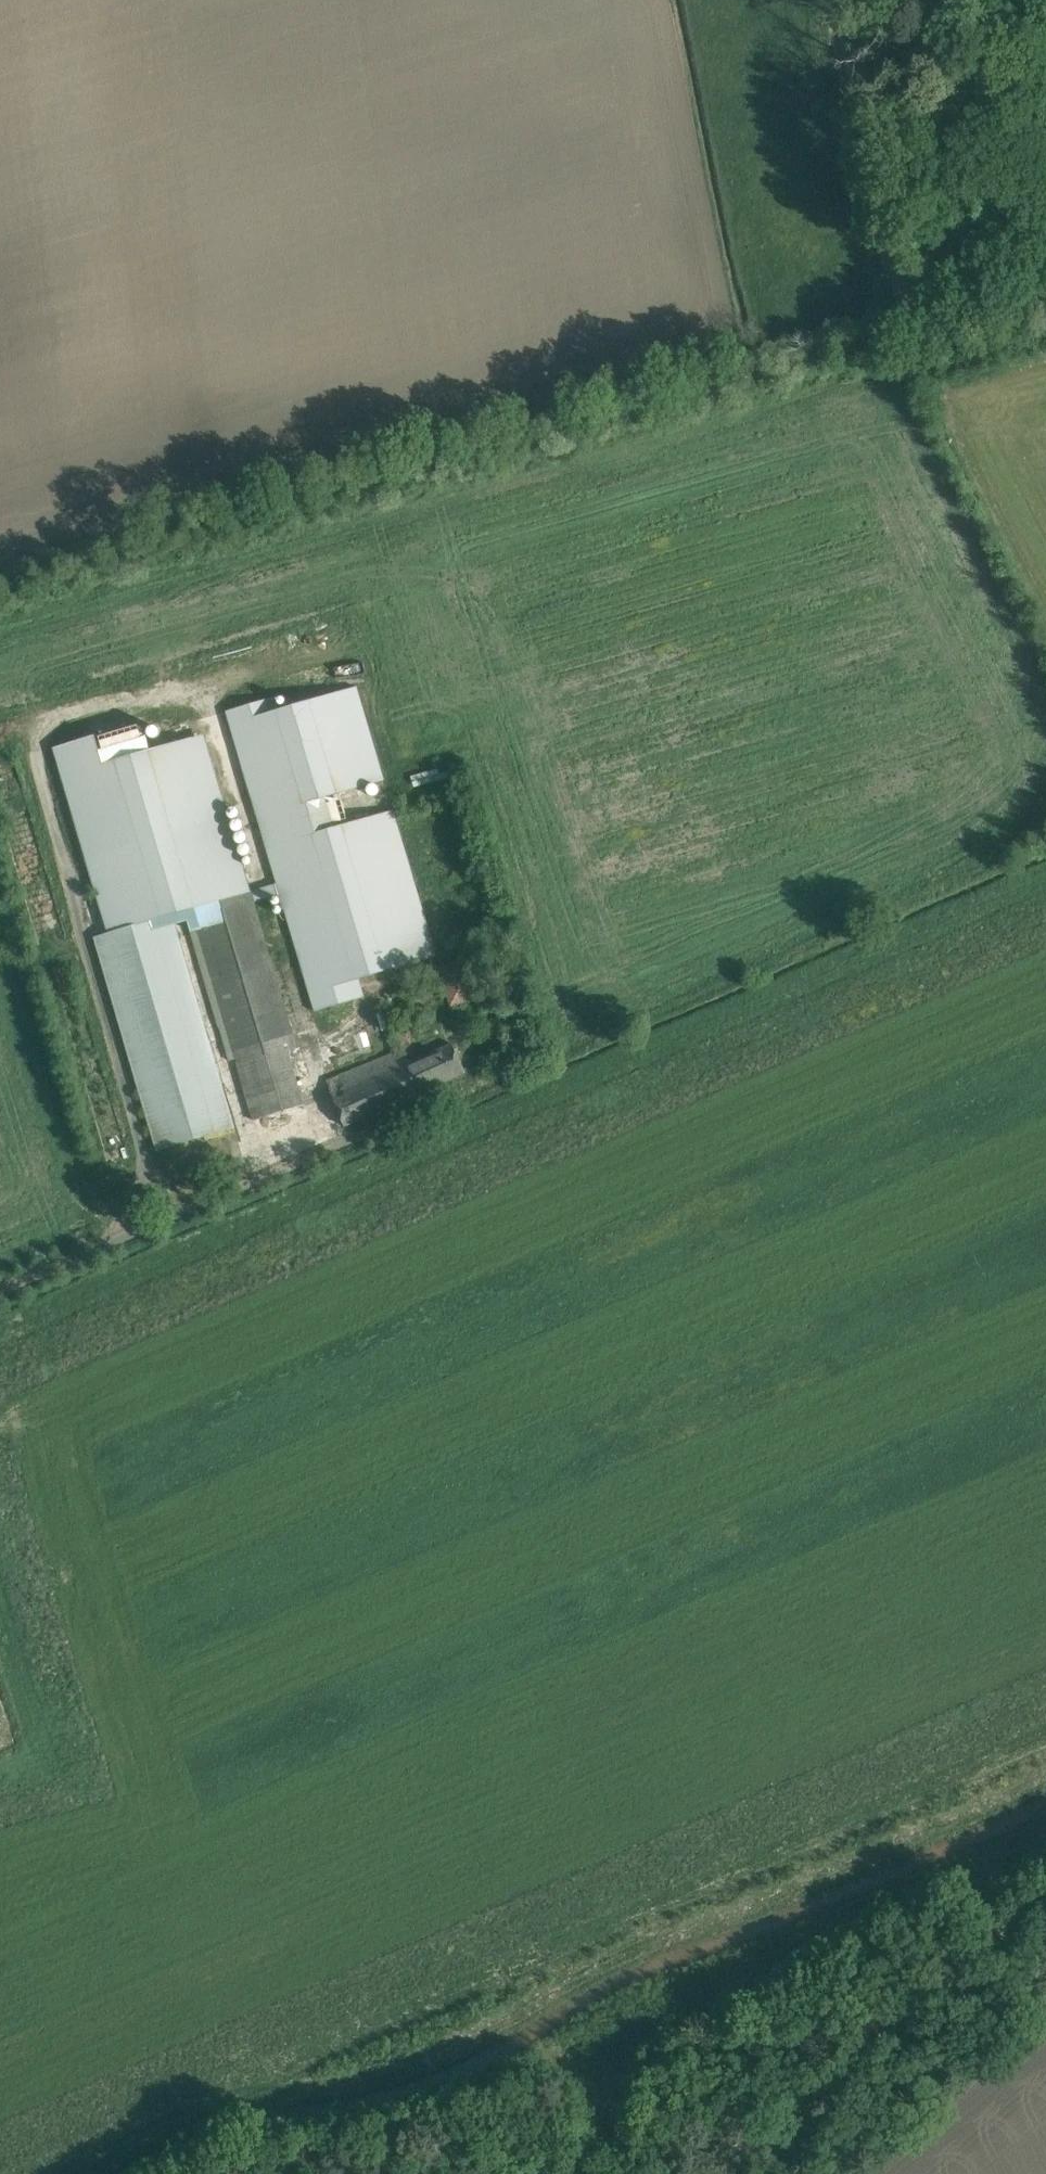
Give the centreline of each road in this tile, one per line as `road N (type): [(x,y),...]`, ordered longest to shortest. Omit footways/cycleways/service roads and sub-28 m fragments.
road 1 (unclassified): [(1045,295),(970,318),(937,317),(897,289),(830,0)]
road 2 (track): [(1045,1912),(918,2005),(727,2173)]
road 3 (unclassified): [(0,1290),(239,1189)]

